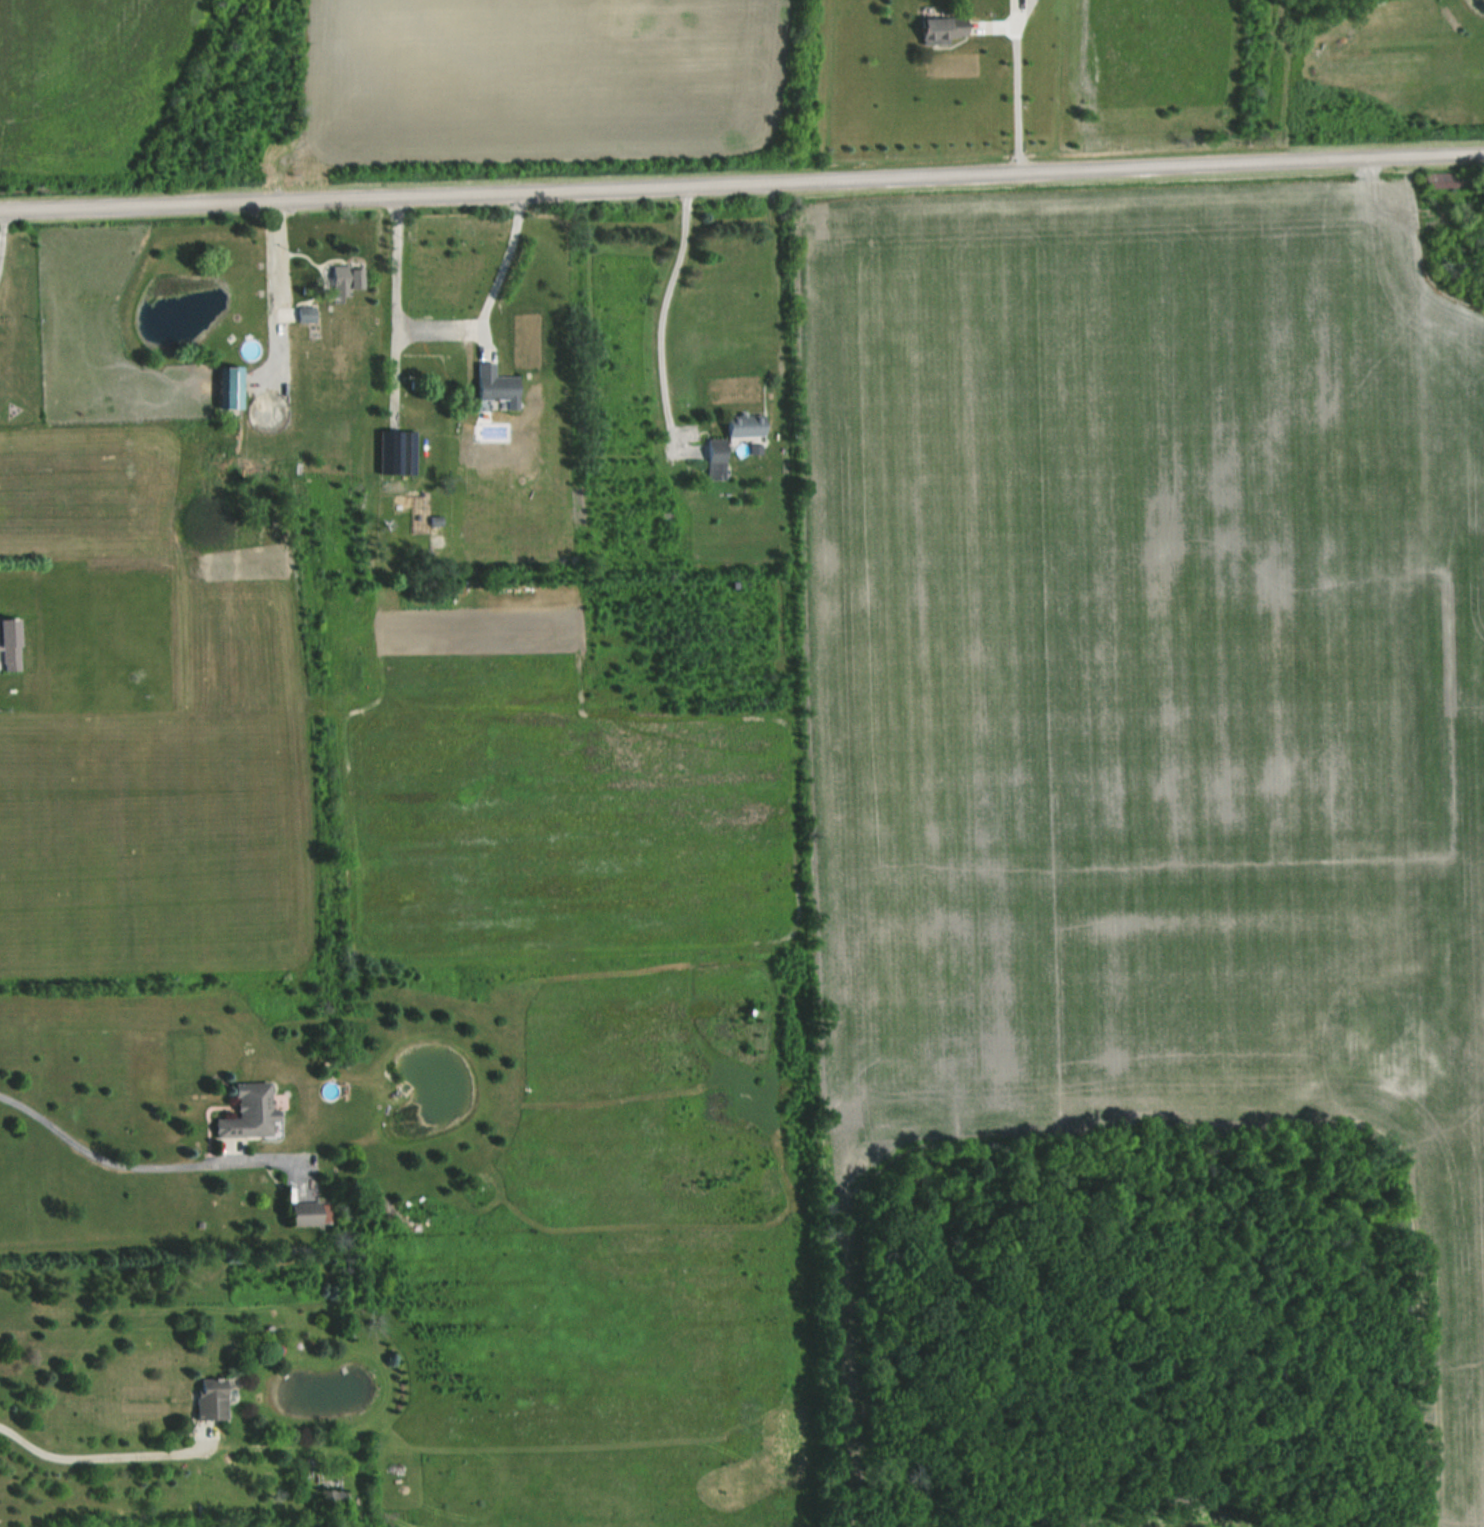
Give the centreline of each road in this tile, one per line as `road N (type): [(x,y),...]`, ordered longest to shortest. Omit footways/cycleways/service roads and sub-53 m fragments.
road 1 (residential): [(0,212),(1483,157)]

